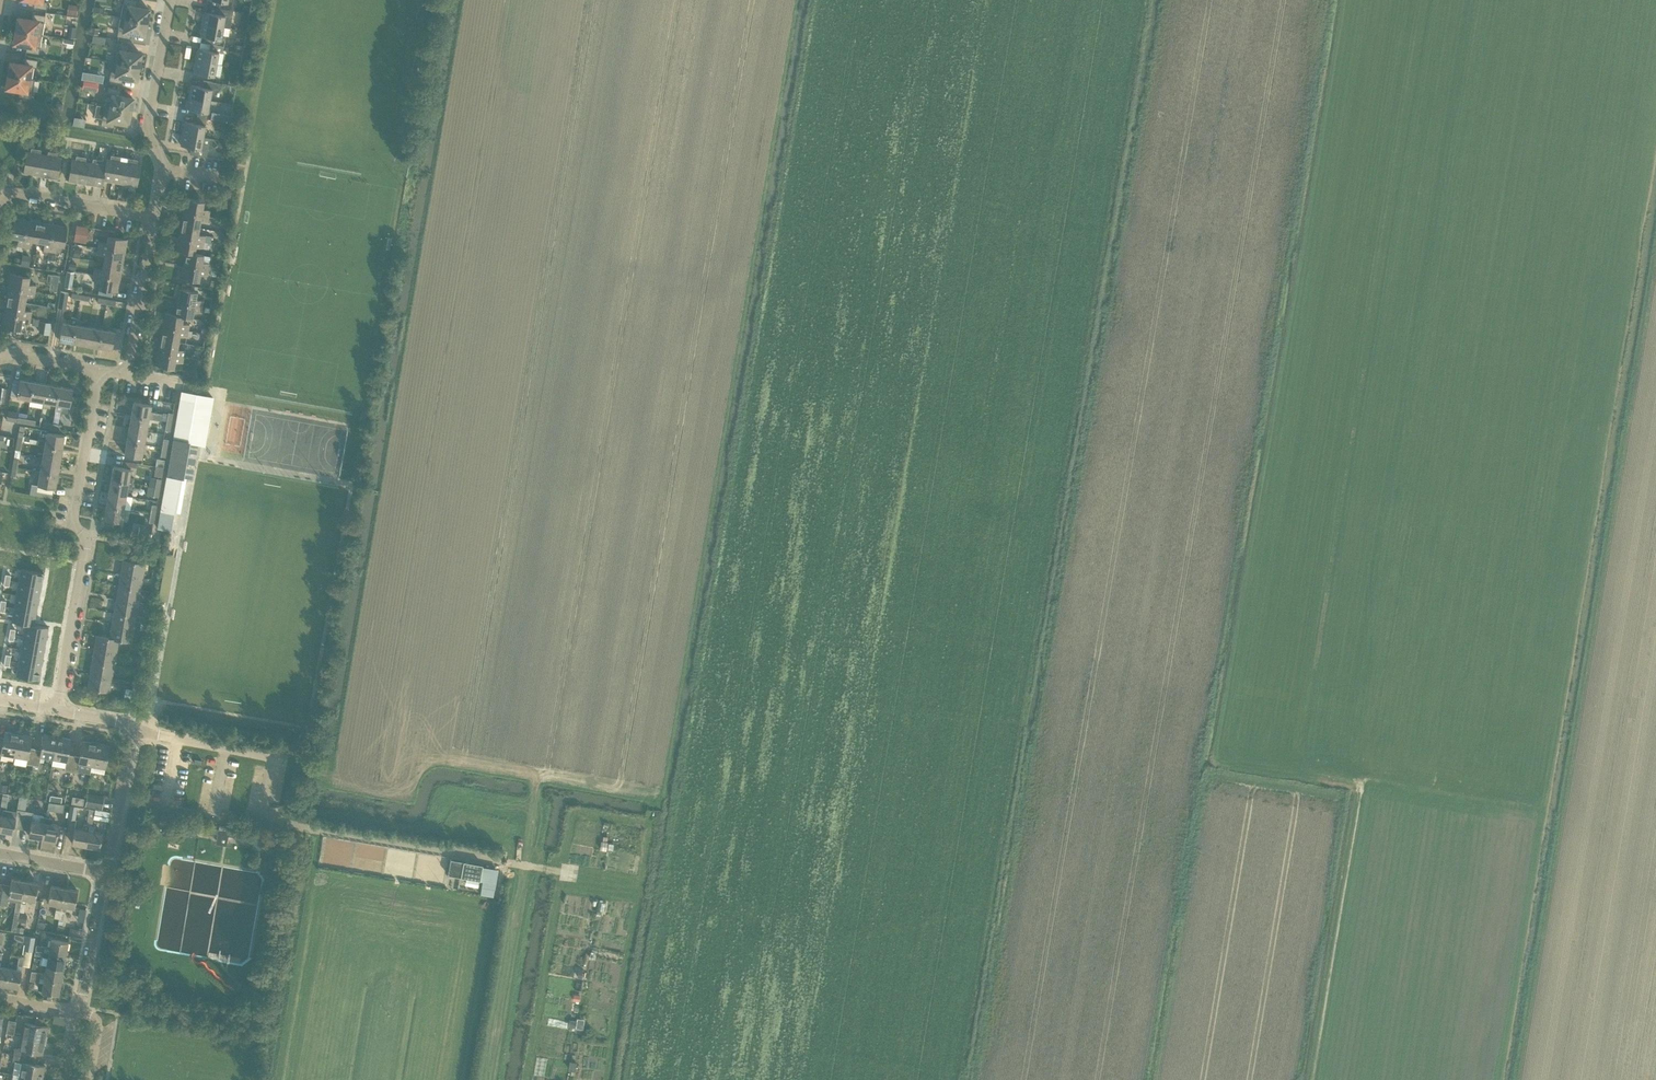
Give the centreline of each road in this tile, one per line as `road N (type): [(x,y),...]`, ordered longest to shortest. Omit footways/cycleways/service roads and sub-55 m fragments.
road 1 (residential): [(57,710),(86,540),(73,515),(99,370)]
road 2 (residential): [(156,219),(166,172),(148,126),(171,0)]
road 3 (residential): [(156,219),(1,192),(0,200)]
road 4 (residential): [(128,375),(156,219)]
road 5 (residential): [(134,730),(106,874)]
road 6 (residential): [(106,874),(80,1011)]

